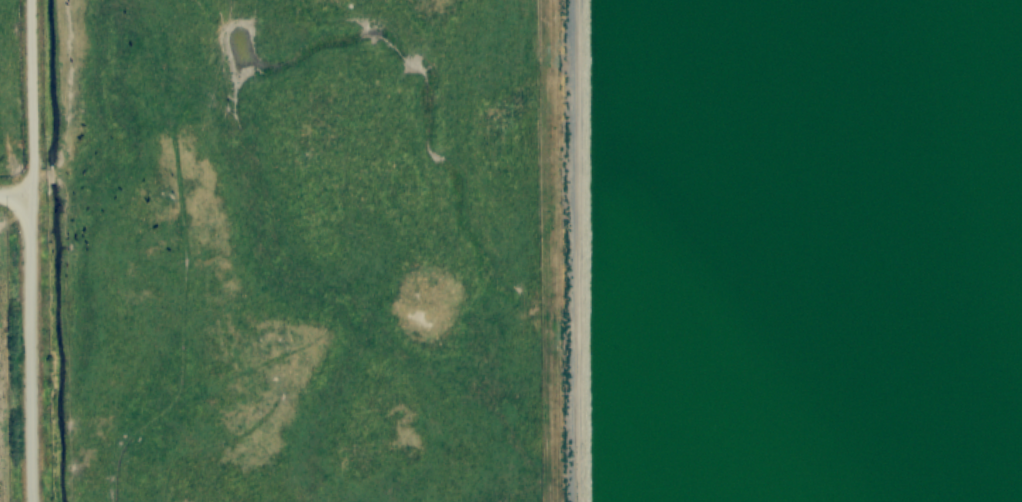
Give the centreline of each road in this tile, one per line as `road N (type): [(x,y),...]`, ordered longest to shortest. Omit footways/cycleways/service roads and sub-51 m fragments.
road 1 (residential): [(26,193),(30,501)]
road 2 (track): [(26,193),(34,0)]

